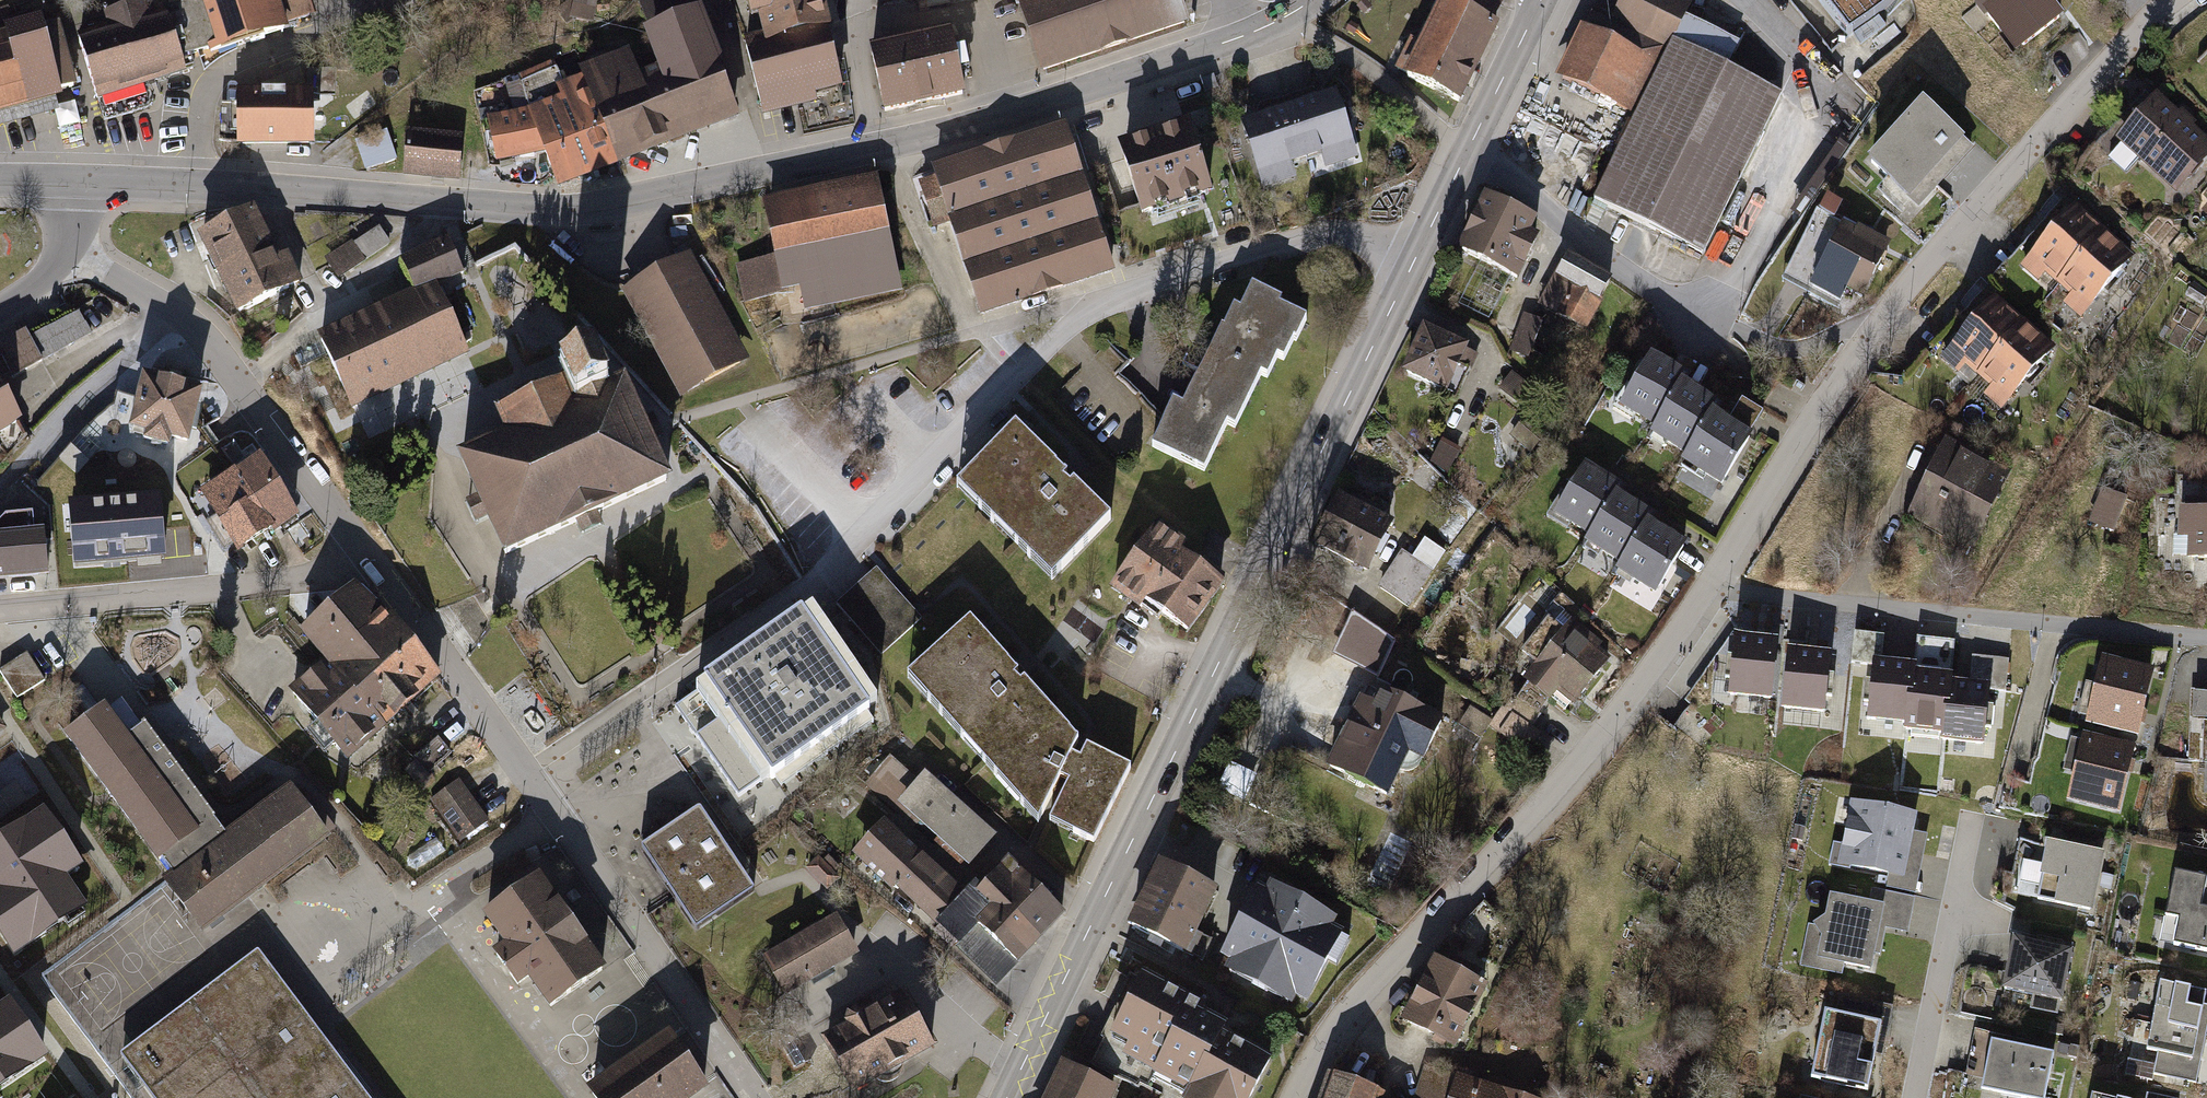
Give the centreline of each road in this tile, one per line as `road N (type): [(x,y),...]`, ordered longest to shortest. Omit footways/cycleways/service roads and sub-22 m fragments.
road 1 (residential): [(1294,1097),(1354,1004),(1569,773),(1642,680),(1869,335),(2172,0)]
road 2 (tertiary): [(74,183),(602,206),(1001,116),(1240,37),(1311,0)]
road 3 (secondary): [(1007,1097),(1413,268)]
road 4 (residential): [(814,584),(1097,309),(1318,241),(1366,245),(1413,268)]
road 5 (residential): [(71,252),(175,310),(205,338),(364,551)]
road 6 (residential): [(364,551),(310,578),(0,609)]
road 7 (residential): [(1467,150),(1702,327)]
road 8 (residential): [(1971,814),(1915,1097)]
road 9 (track): [(0,484),(95,389),(145,357),(175,310)]
road 10 (secondary): [(1467,150),(1540,0)]
road 11 (secondary): [(1413,268),(1467,150)]

